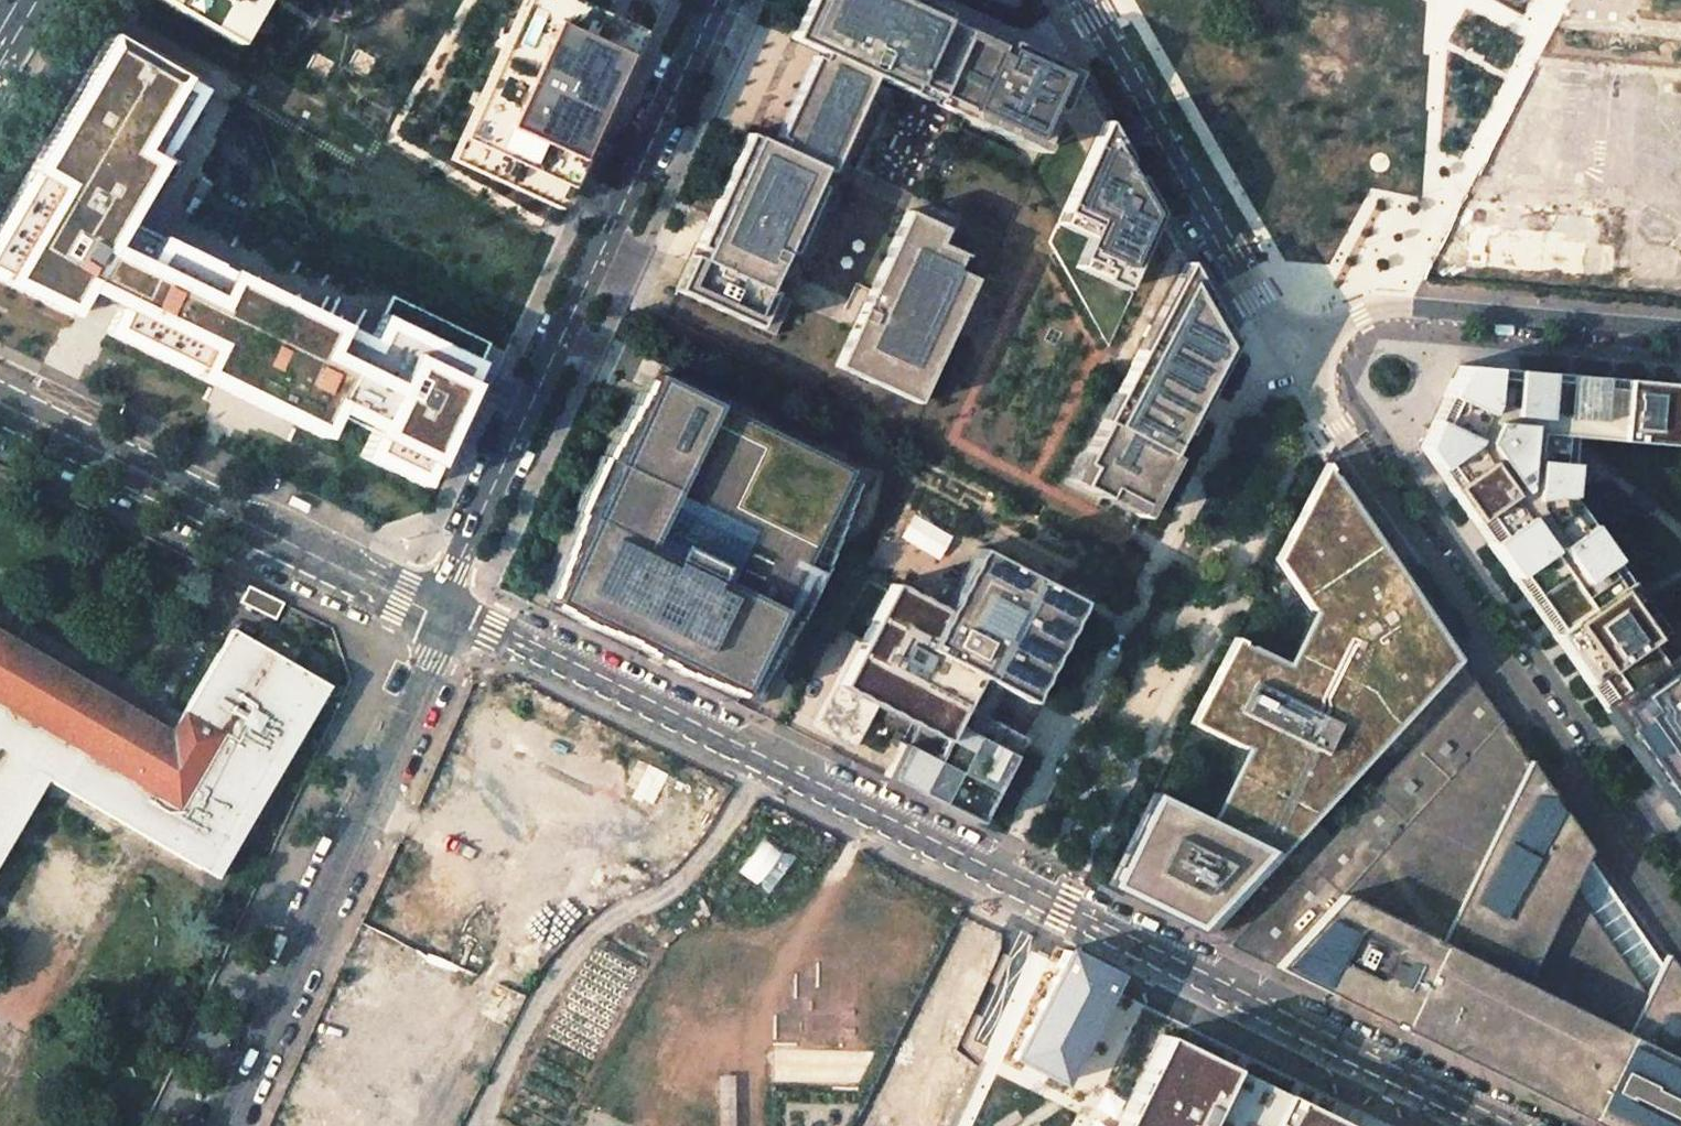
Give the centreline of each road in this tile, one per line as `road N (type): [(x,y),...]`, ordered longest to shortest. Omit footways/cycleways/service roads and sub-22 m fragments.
road 1 (unclassified): [(1493,1125),(449,614)]
road 2 (residential): [(1292,353),(1680,910)]
road 3 (residential): [(722,0),(460,568)]
road 4 (residential): [(222,1125),(449,614)]
road 5 (residential): [(449,614),(0,402)]
road 6 (residential): [(1292,353),(1084,0)]
road 7 (residential): [(1680,330),(1391,306),(1370,308),(1292,353)]
road 8 (unclassified): [(652,997),(636,1025),(841,1120),(851,1056)]
road 9 (unclassified): [(964,915),(761,810),(748,833)]
road 10 (unclassified): [(748,833),(776,868),(829,1013)]
road 11 (unclassified): [(652,997),(720,1011),(821,994)]
road 12 (unclassified): [(697,920),(767,981),(821,994)]
road 13 (unclassified): [(821,994),(947,965)]

